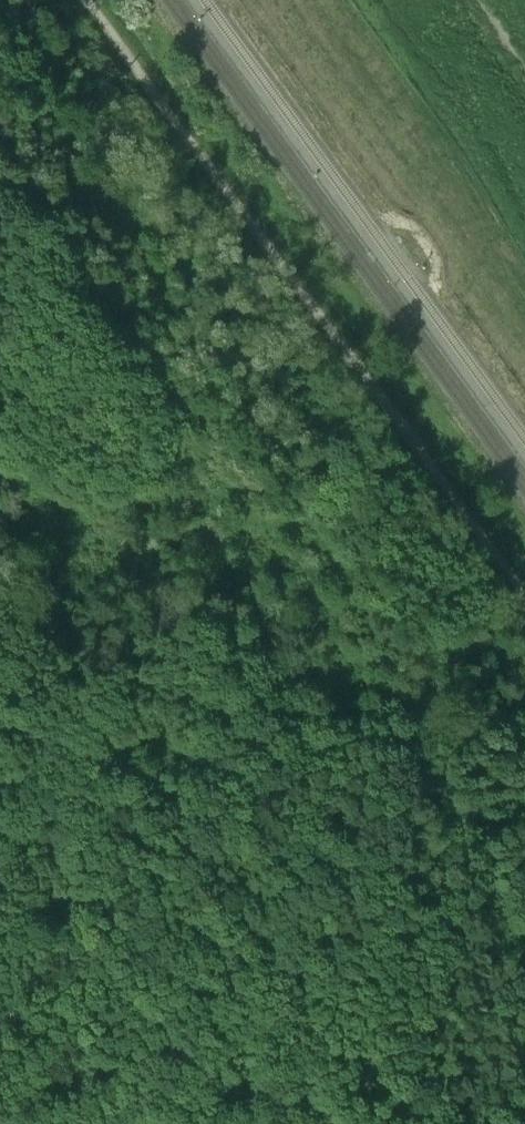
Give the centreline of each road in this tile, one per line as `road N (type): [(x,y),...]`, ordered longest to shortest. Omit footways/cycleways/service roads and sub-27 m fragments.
road 1 (track): [(87,0),(524,595)]

